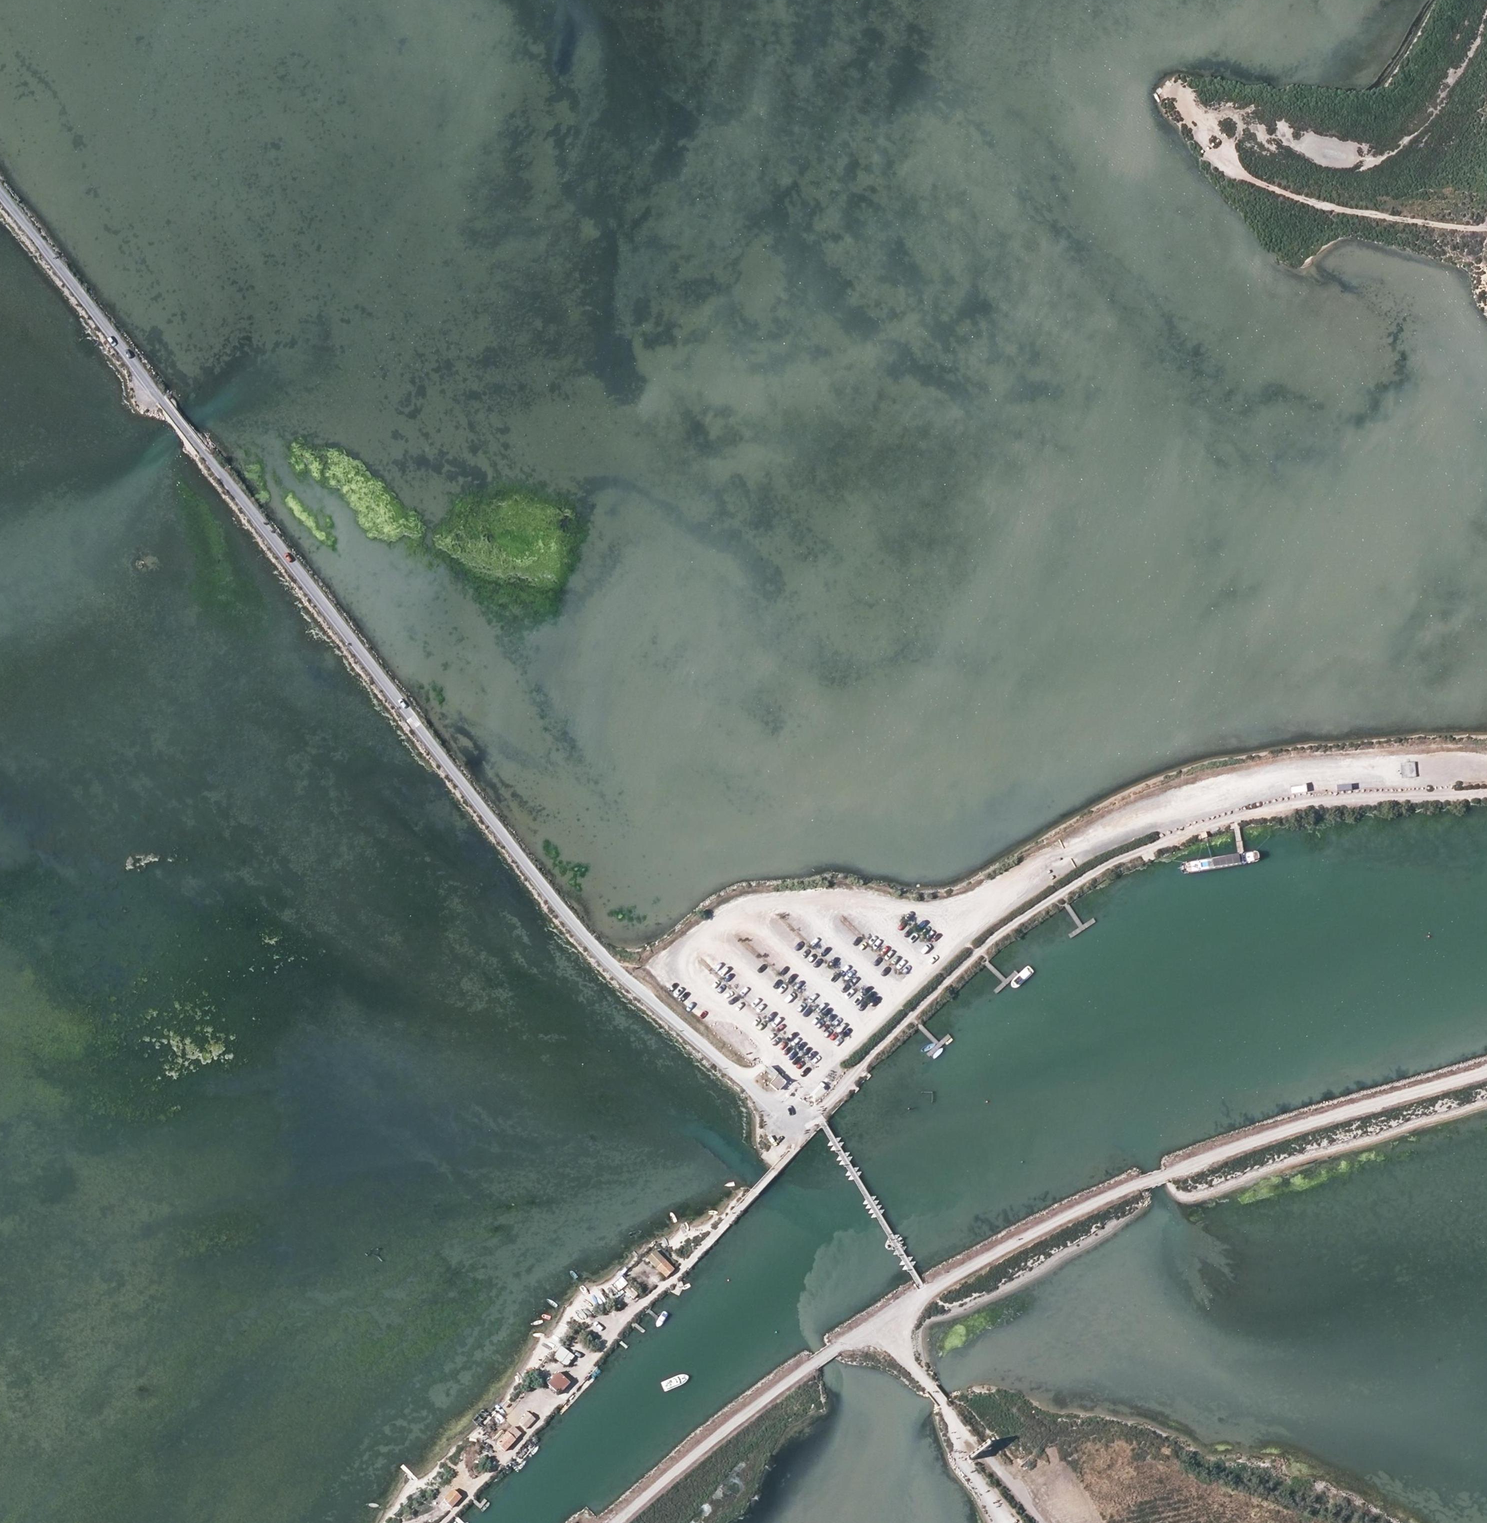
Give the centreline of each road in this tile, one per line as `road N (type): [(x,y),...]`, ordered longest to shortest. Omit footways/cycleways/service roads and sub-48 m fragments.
road 1 (unclassified): [(800,1124),(579,931),(164,400)]
road 2 (track): [(1486,791),(1272,806),(1182,830),(1082,876),(951,982),(800,1124)]
road 3 (track): [(1486,1072),(1303,1124),(1171,1173),(1060,1221),(929,1293)]
road 4 (track): [(929,1293),(812,1366),(619,1522)]
road 5 (track): [(1195,119),(1243,175),(1306,203),(1486,229)]
road 6 (unclassified): [(0,193),(164,400)]
road 7 (track): [(800,1124),(808,1135),(795,1152),(643,1308)]
road 8 (track): [(1005,1522),(965,1462),(955,1424),(882,1321)]
road 9 (track): [(955,1424),(1046,1522)]

